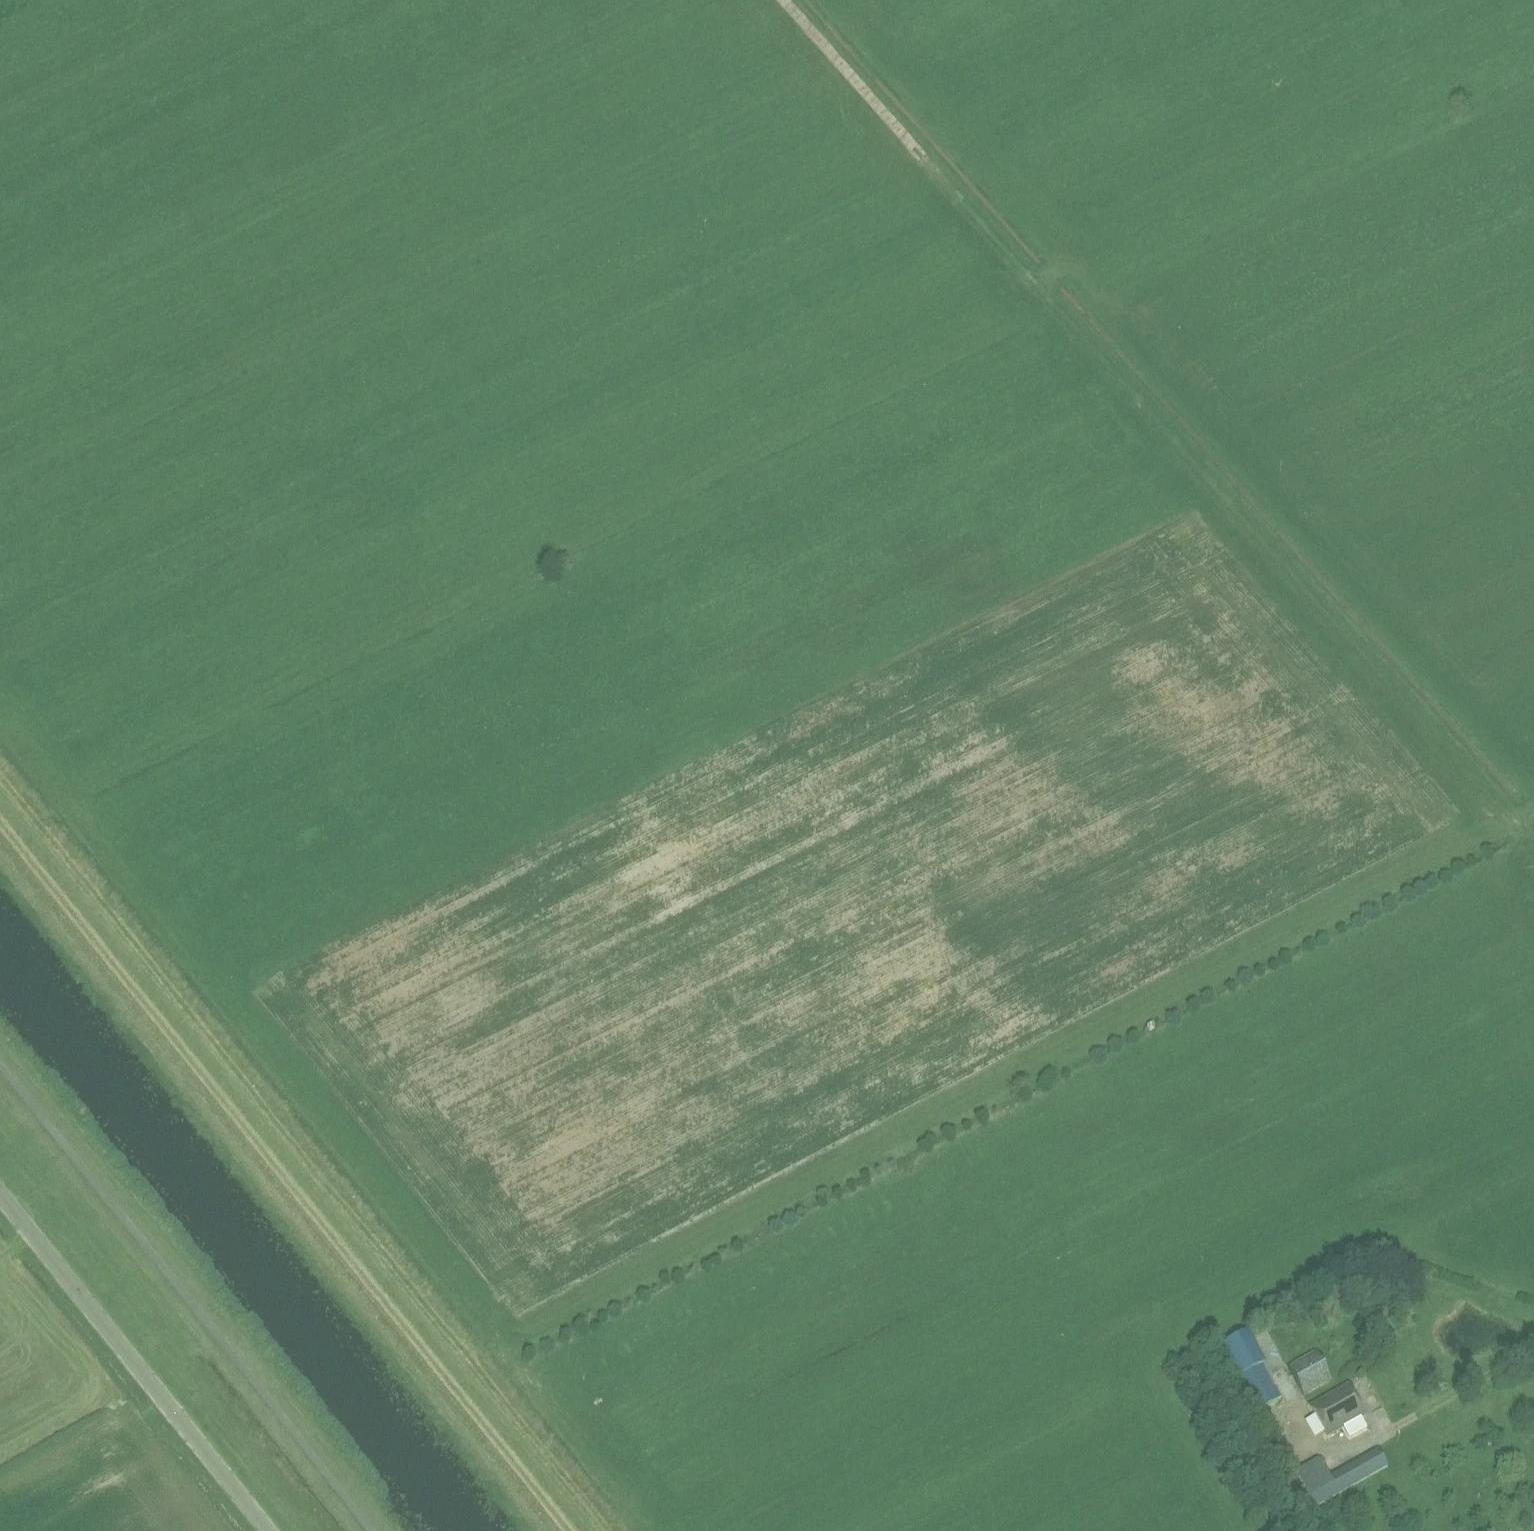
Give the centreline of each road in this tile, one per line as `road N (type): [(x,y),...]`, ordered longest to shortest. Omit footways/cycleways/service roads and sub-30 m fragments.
road 1 (track): [(569,1530),(0,824)]
road 2 (unclassified): [(271,1530),(0,1199)]
road 3 (track): [(1057,306),(785,0)]

